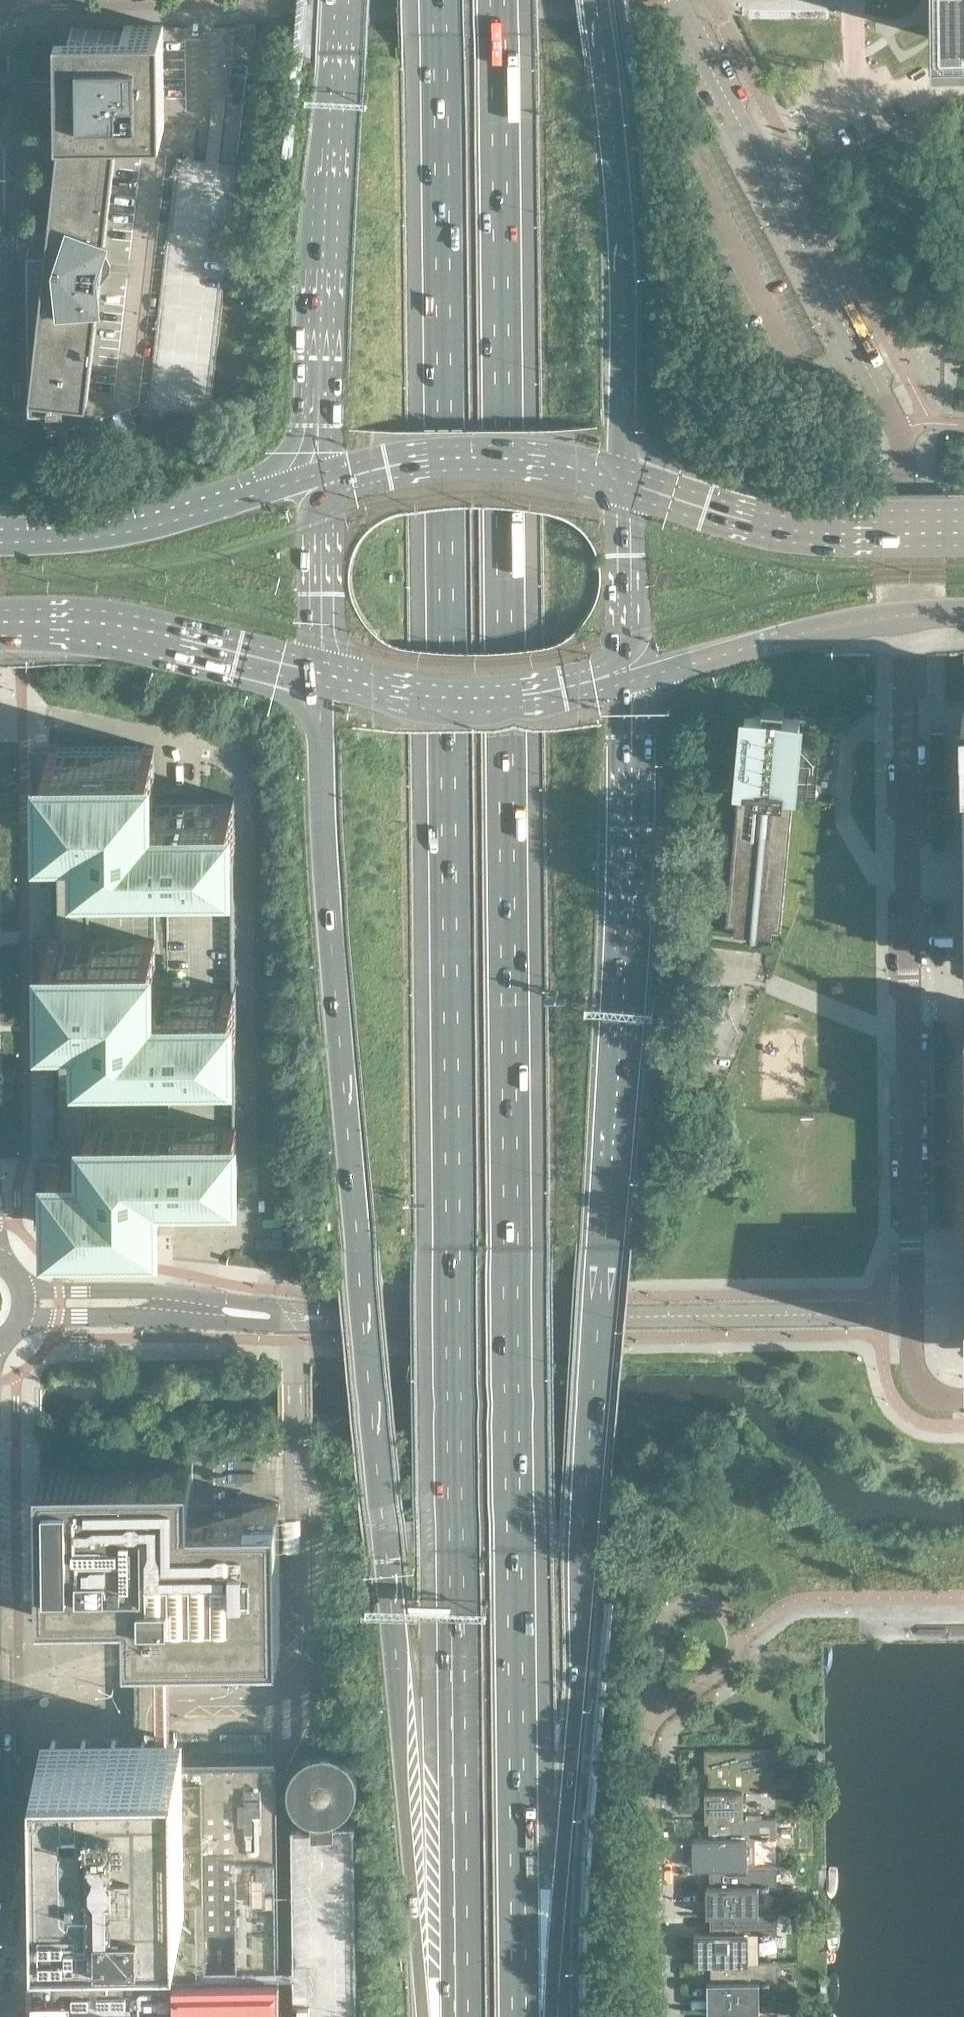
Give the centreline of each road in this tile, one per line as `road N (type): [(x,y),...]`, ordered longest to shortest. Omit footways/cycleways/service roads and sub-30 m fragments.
road 1 (motorway): [(519,2016),(499,0)]
road 2 (motorway): [(440,0),(460,2016)]
road 3 (unclassified): [(912,1314),(899,431),(677,0)]
road 4 (motorway): [(316,673),(340,1048),(425,2016)]
road 5 (motorway): [(539,2016),(568,1789),(619,1048),(627,683)]
road 6 (unclassified): [(912,1314),(283,1317)]
road 7 (motorway): [(632,484),(615,143),(598,0)]
road 8 (motorway): [(342,0),(321,307),(322,472)]
road 9 (secondary): [(627,683),(821,627),(963,612)]
road 10 (secondary): [(963,530),(808,529),(632,484)]
road 11 (secondary): [(322,472),(148,522),(0,543)]
road 12 (secondary): [(0,622),(93,624),(316,673)]
road 13 (secondary): [(632,484),(476,453),(322,472)]
road 14 (secondary): [(316,673),(420,697),(627,683)]
road 15 (residential): [(647,2016),(643,1771),(651,1713)]
road 16 (unclassified): [(15,1327),(79,1315),(283,1317)]
road 17 (unclassified): [(283,1317),(195,1296),(18,1282)]
road 18 (residential): [(651,1713),(664,1620),(677,1607),(708,1601),(726,1610),(734,1642),(719,1668)]
road 19 (motorway): [(322,472),(316,673)]
road 20 (motorway): [(627,683),(632,484)]

